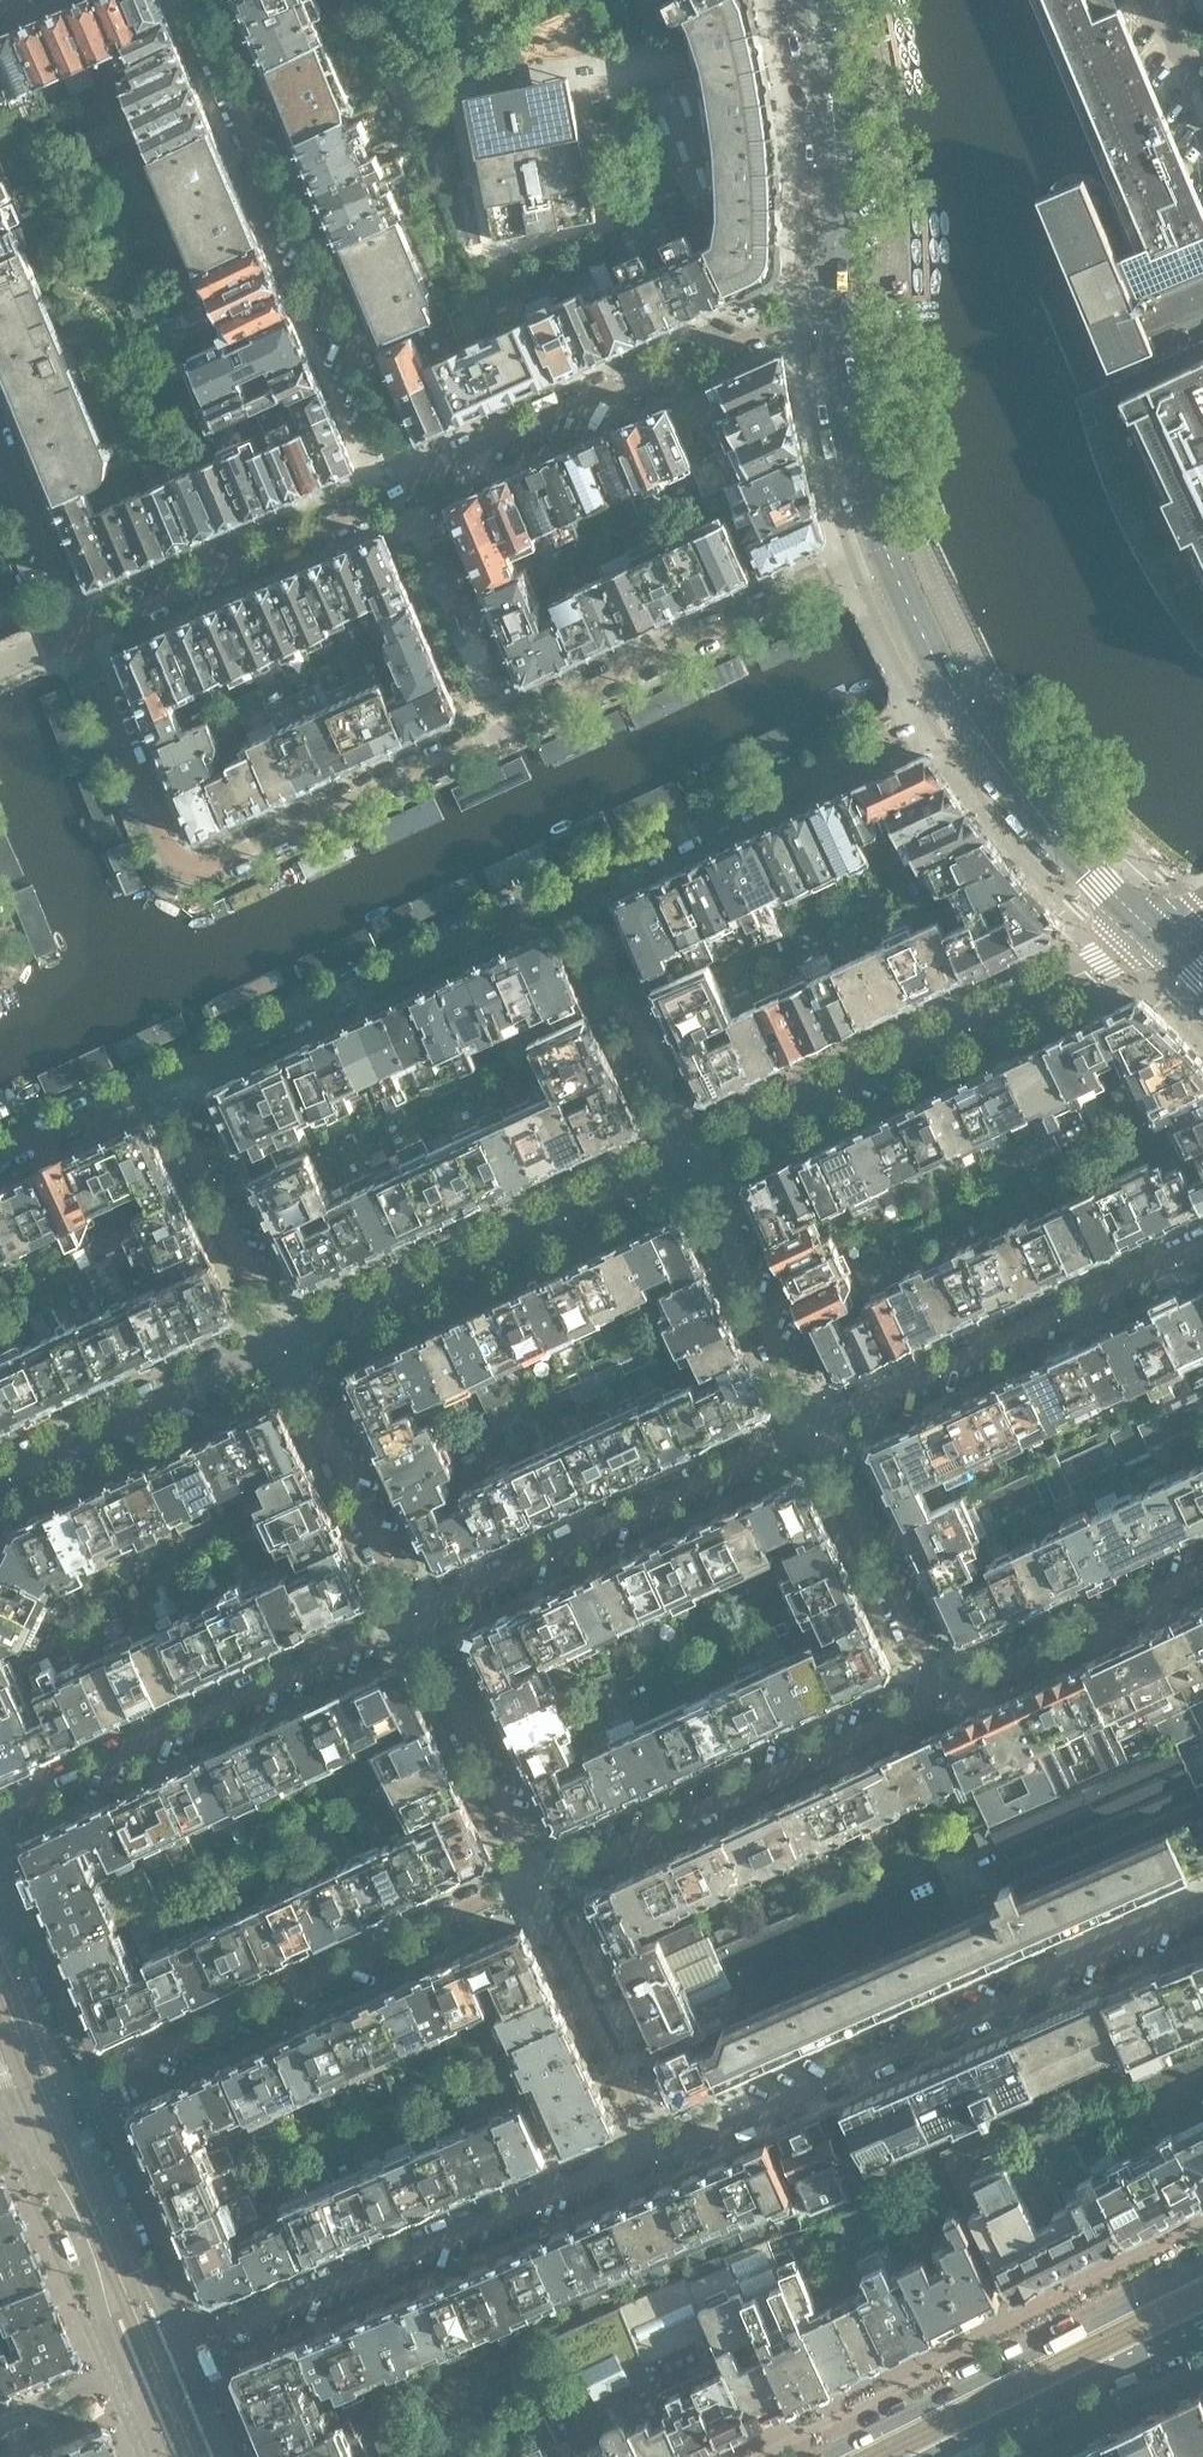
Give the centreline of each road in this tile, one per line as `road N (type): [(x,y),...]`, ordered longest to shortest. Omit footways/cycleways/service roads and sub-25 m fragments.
road 1 (residential): [(888,541),(232,861),(199,864),(178,852),(78,638)]
road 2 (residential): [(166,1089),(961,704)]
road 3 (residential): [(1202,1903),(1070,1962),(1014,1999),(658,2155)]
road 4 (residential): [(193,0),(409,492)]
road 5 (residential): [(1156,933),(682,1153)]
road 6 (residential): [(658,2155),(616,2163),(199,2339),(178,2341)]
road 7 (residential): [(74,2099),(536,1883)]
road 8 (residential): [(419,1606),(0,1810)]
road 9 (residential): [(835,304),(409,492)]
road 10 (residential): [(536,1883),(944,1685)]
road 11 (residential): [(824,1430),(419,1606)]
road 12 (residential): [(682,1153),(291,1348)]
road 13 (secondary): [(1202,2270),(815,2456)]
road 14 (residential): [(1202,1242),(824,1430)]
road 15 (residential): [(409,492),(78,638)]
road 16 (residential): [(291,1348),(0,1479)]
road 17 (residential): [(824,1430),(682,1153)]
road 18 (primary): [(835,304),(832,90),(811,0)]
road 19 (secondary): [(927,2456),(1202,2323)]
road 20 (primary): [(1156,933),(1042,814),(961,704)]
road 21 (residential): [(419,1606),(536,1883)]
road 22 (residential): [(536,1883),(570,1977),(658,2155)]
road 23 (residential): [(291,1348),(419,1606)]
road 24 (residential): [(166,1089),(291,1348)]
road 25 (residential): [(944,1685),(1202,1569)]
road 26 (residential): [(944,1685),(824,1430)]
road 27 (tertiary): [(23,2124),(87,2255),(130,2382)]
road 28 (tertiary): [(178,2341),(74,2099)]
road 29 (primary): [(888,541),(835,304)]
road 30 (tertiary): [(74,2099),(14,1958),(0,1901)]
road 31 (residential): [(78,638),(0,443)]
road 32 (residential): [(0,1161),(166,1089)]
road 33 (primary): [(961,704),(888,541)]
road 34 (residential): [(0,2431),(130,2382)]
road 35 (tertiary): [(227,2456),(178,2341)]

